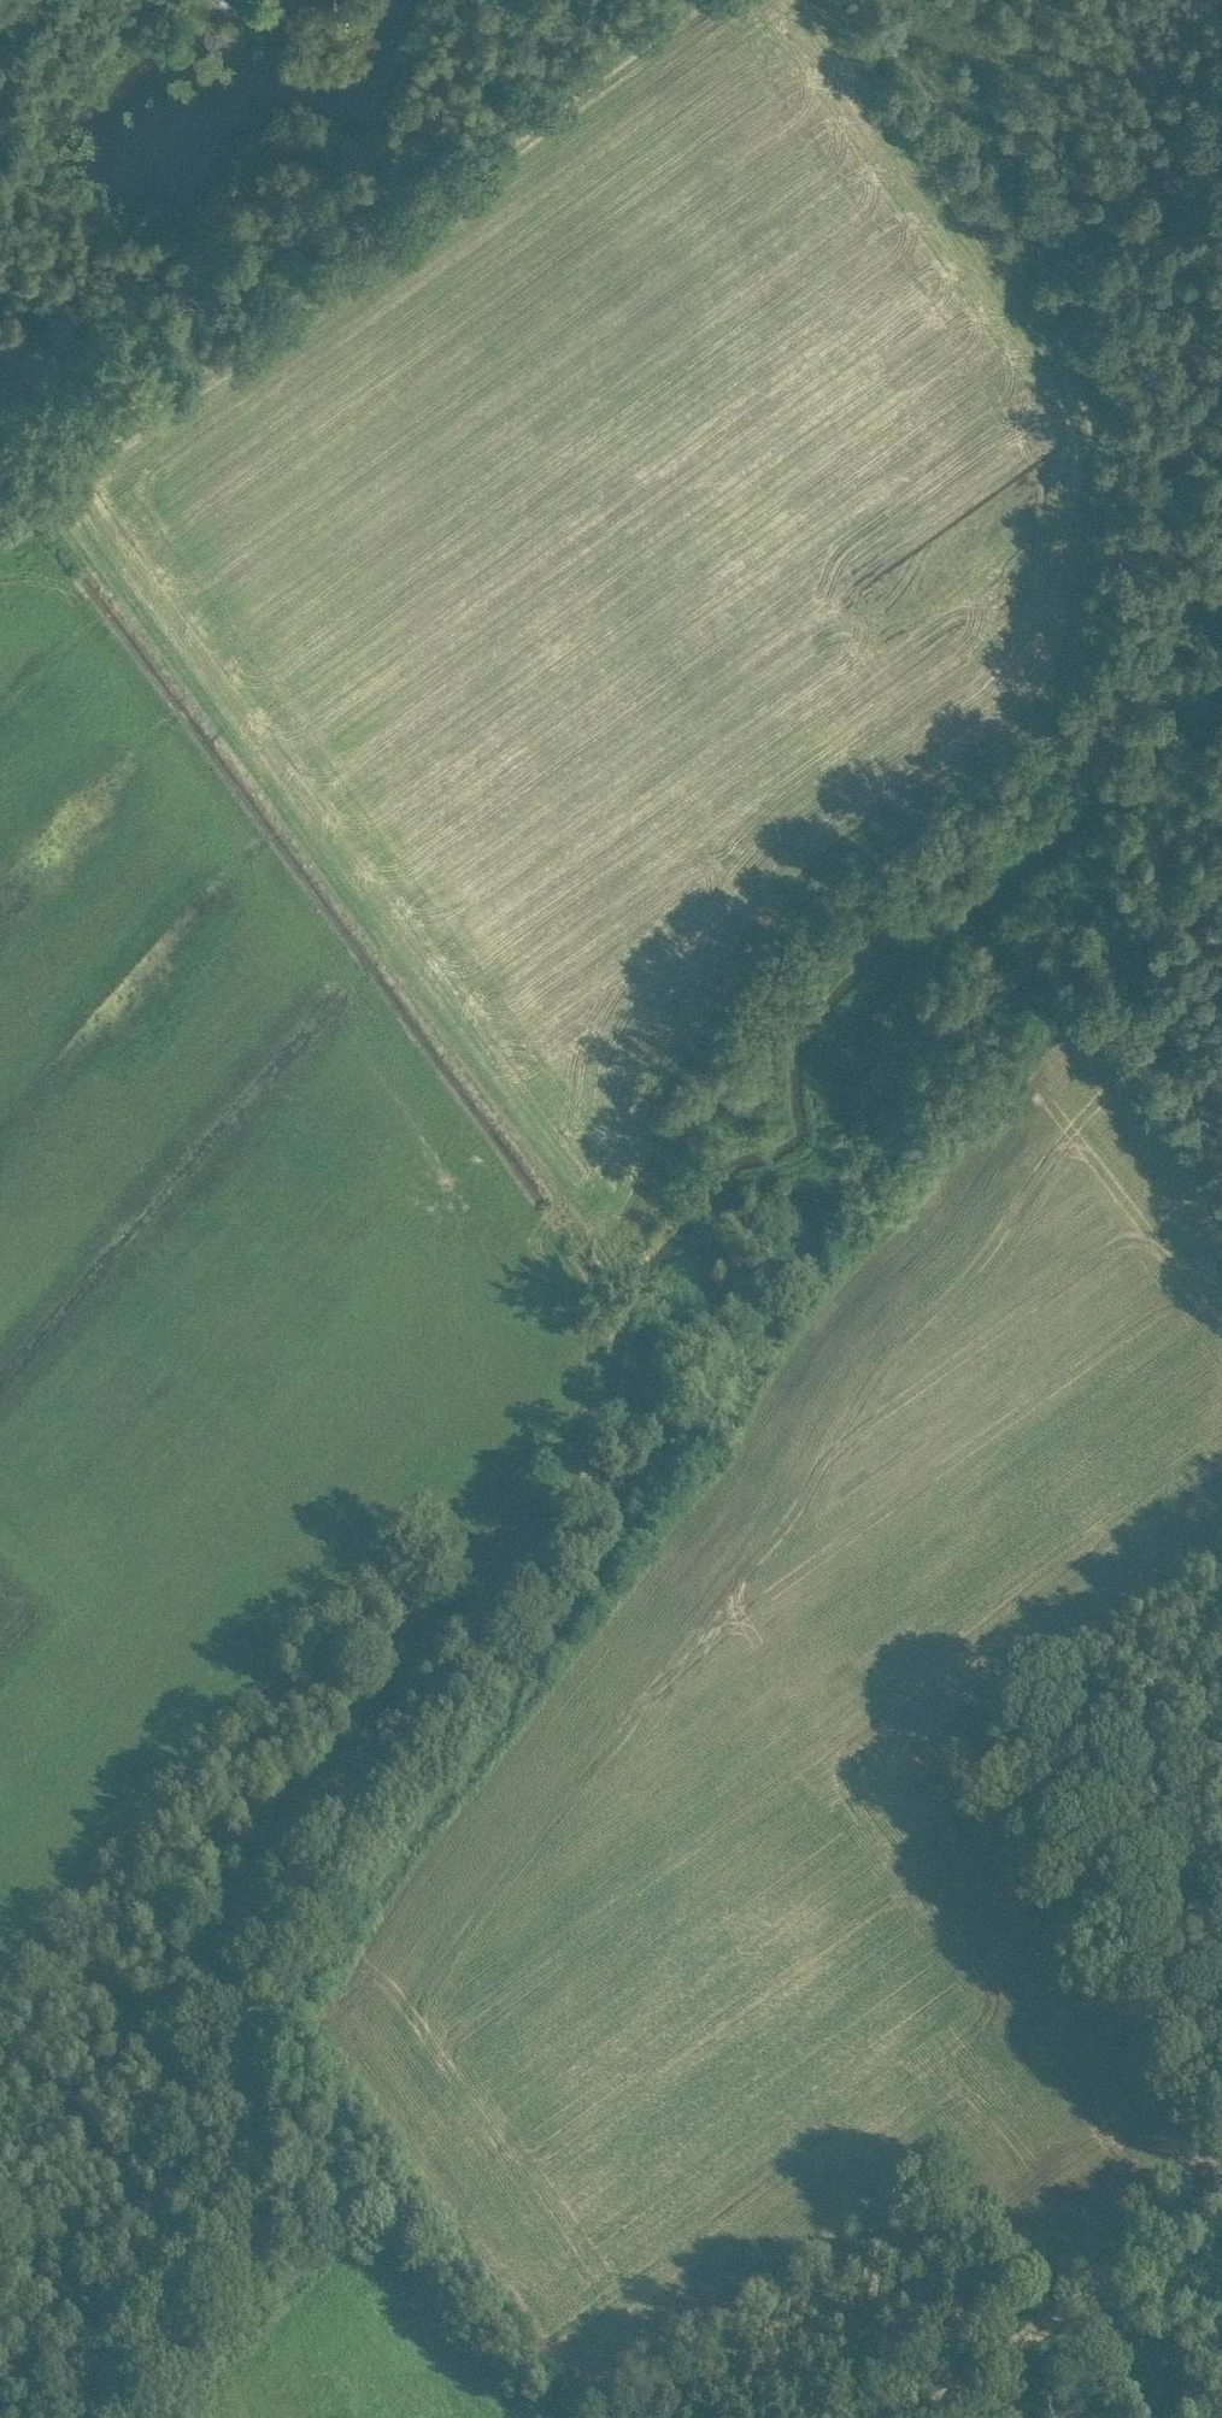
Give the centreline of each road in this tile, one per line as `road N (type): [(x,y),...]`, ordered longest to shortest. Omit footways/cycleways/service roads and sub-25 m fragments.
road 1 (track): [(0,519),(702,0)]
road 2 (track): [(912,2417),(1221,2181)]
road 3 (track): [(1023,1830),(1221,2095)]

